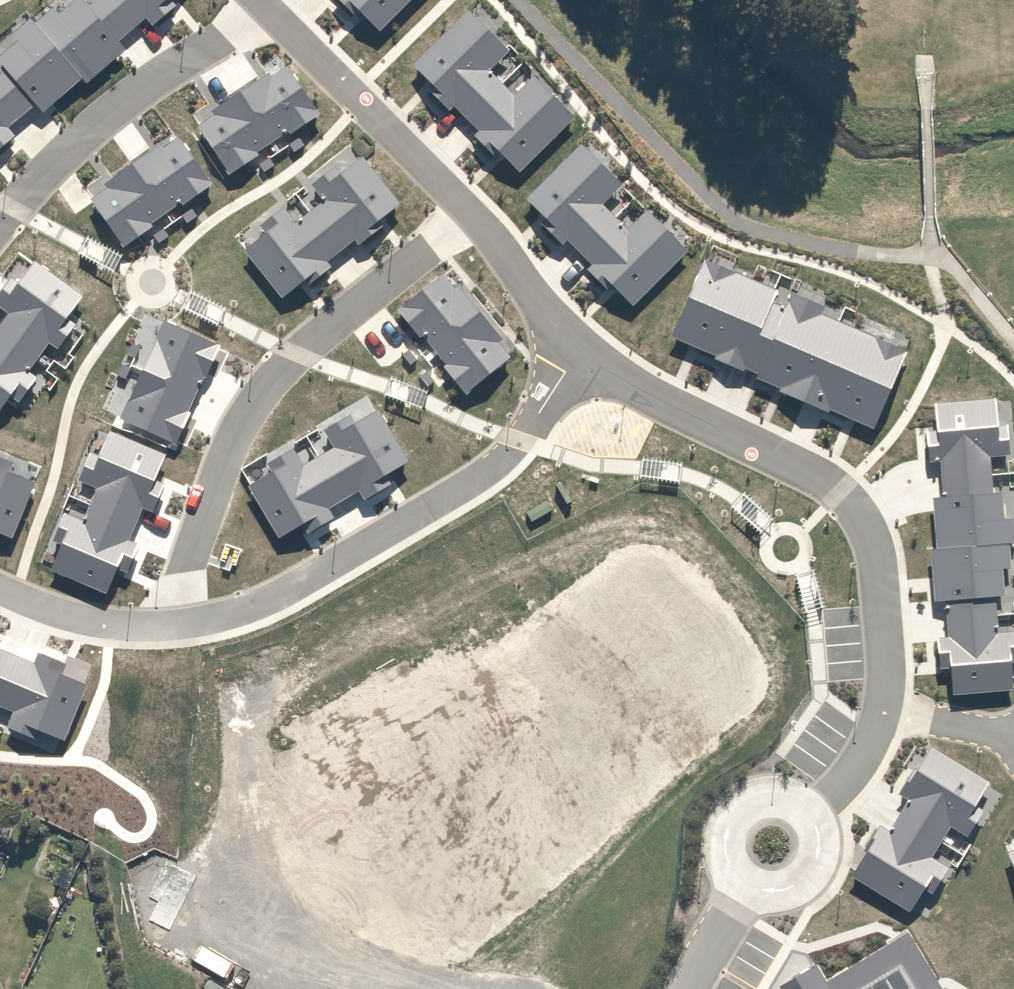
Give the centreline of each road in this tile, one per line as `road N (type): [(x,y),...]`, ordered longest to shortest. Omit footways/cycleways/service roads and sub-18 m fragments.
road 1 (residential): [(882,710),(889,655),(881,573),(874,540),(853,502),(811,472),(628,381),(567,334)]
road 2 (residential): [(159,615),(216,437),(282,365),(473,211)]
road 3 (residential): [(159,615),(276,589),(509,453),(545,399),(567,334)]
road 4 (residential): [(0,225),(102,119),(273,12)]
road 5 (residential): [(473,211),(273,12)]
road 6 (residential): [(0,580),(130,619),(159,615)]
road 7 (residential): [(750,885),(728,856),(738,814),(778,799),(809,817)]
road 8 (residential): [(567,334),(473,211)]
road 9 (residential): [(882,710),(1013,738)]
road 10 (residential): [(809,817),(858,770),(882,710)]
road 11 (residential): [(809,817),(819,851),(805,878),(776,891),(750,885)]
road 12 (residential): [(750,885),(688,988)]

